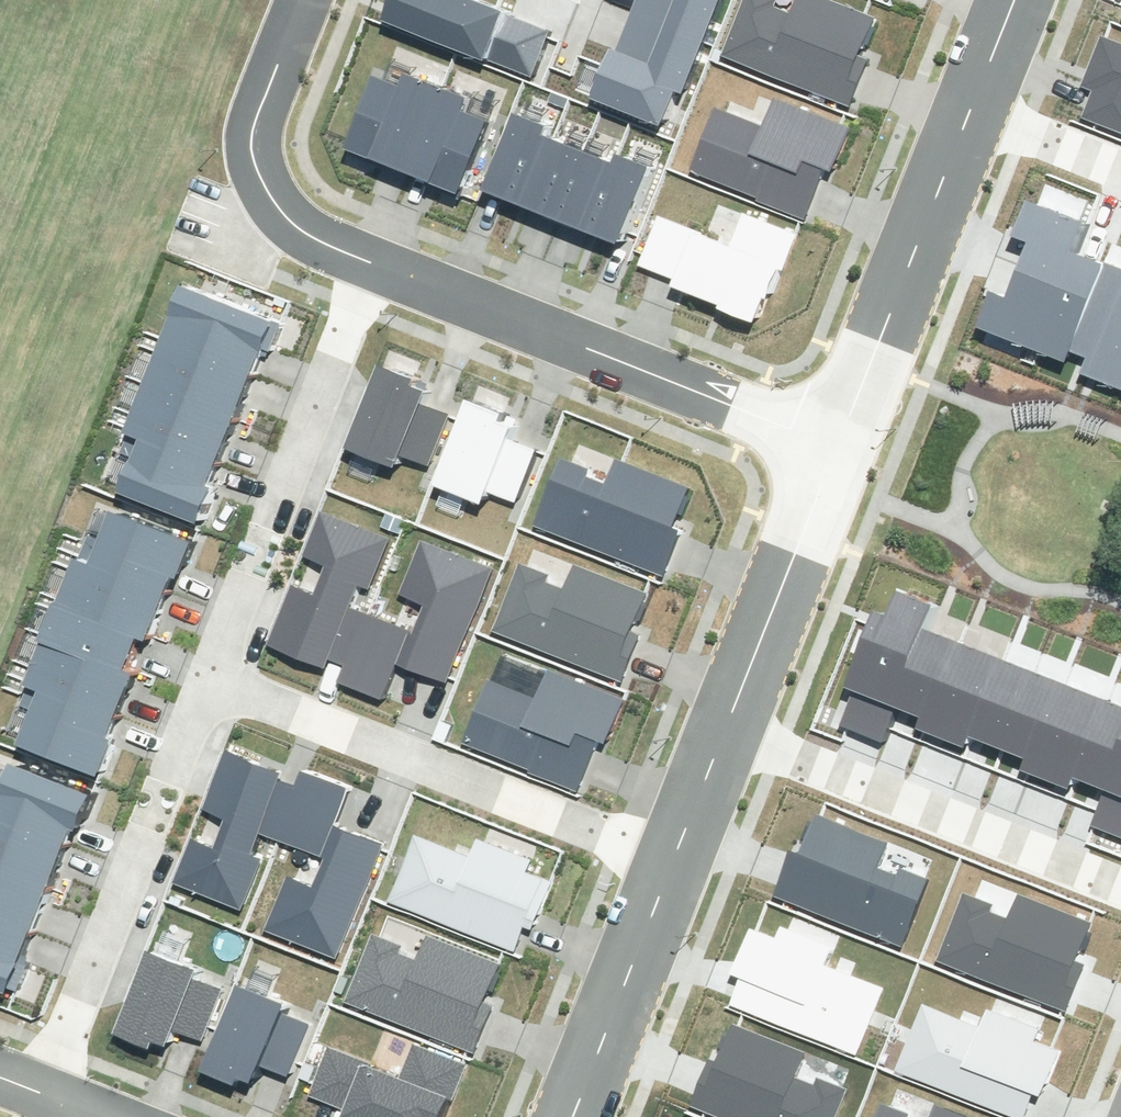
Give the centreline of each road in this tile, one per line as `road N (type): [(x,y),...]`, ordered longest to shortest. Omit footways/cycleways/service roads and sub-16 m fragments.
road 1 (residential): [(204,681),(655,856)]
road 2 (residential): [(820,440),(372,265)]
road 3 (residential): [(372,265),(204,681)]
road 4 (residential): [(204,681),(45,1100)]
road 5 (residential): [(707,725),(1120,881)]
road 6 (residential): [(820,440),(956,96)]
road 7 (residential): [(372,265),(294,235),(260,207),(249,185),(244,140),(291,0)]
road 8 (residential): [(707,725),(820,440)]
road 9 (residential): [(550,1116),(655,856)]
road 10 (residential): [(1120,164),(956,96)]
road 11 (residential): [(655,856),(707,725)]

